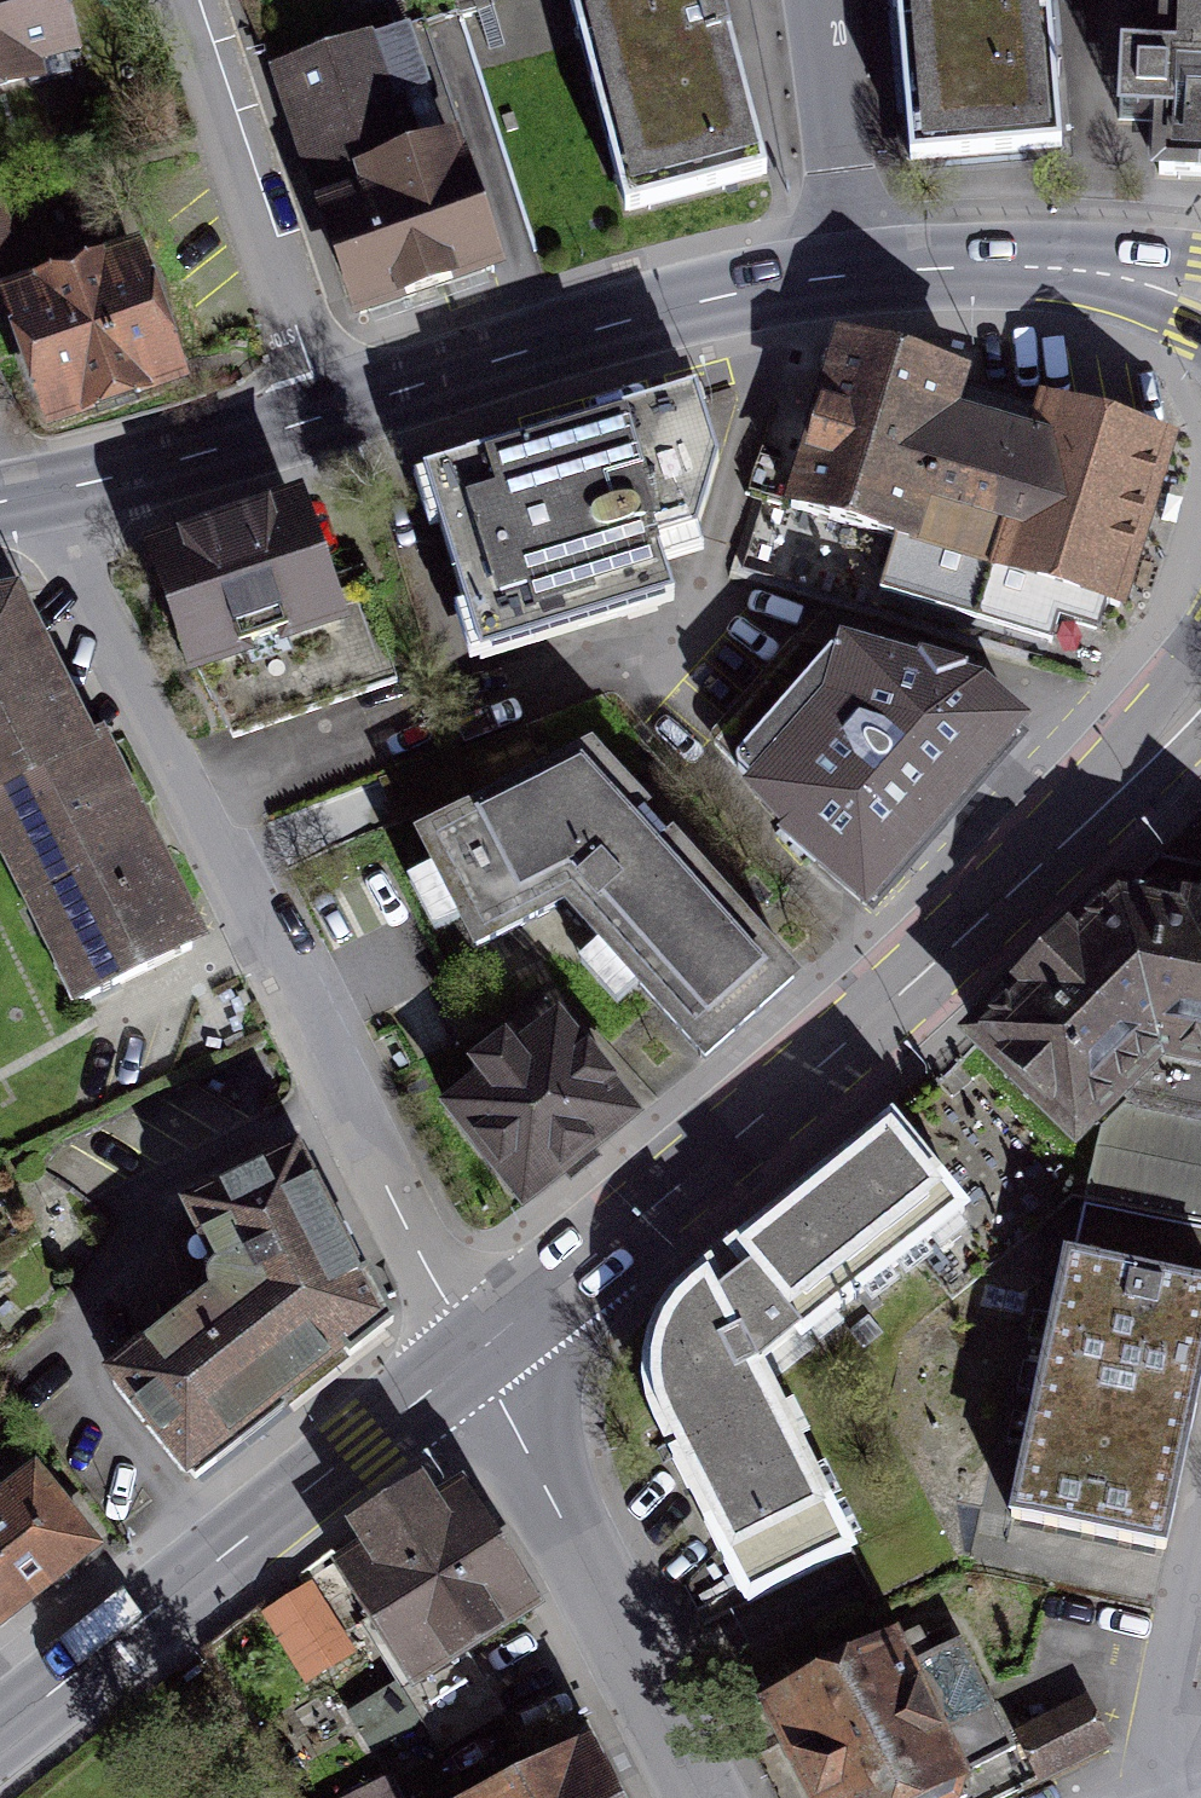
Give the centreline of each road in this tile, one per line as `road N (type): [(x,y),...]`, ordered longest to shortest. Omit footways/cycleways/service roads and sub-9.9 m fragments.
road 1 (primary): [(480,1356),(894,999),(1159,749),(1200,693)]
road 2 (residential): [(41,497),(343,1109),(480,1356)]
road 3 (primary): [(0,1737),(480,1356)]
road 4 (tertiary): [(850,270),(674,304),(325,414)]
road 5 (residential): [(480,1356),(523,1423),(705,1797)]
road 6 (residential): [(325,414),(180,0)]
road 7 (tertiary): [(1200,297),(1019,263),(850,270)]
road 8 (tertiary): [(325,414),(41,497)]
road 9 (residential): [(850,270),(819,0)]
road 10 (residential): [(1200,1574),(1165,1745),(1172,1797)]

